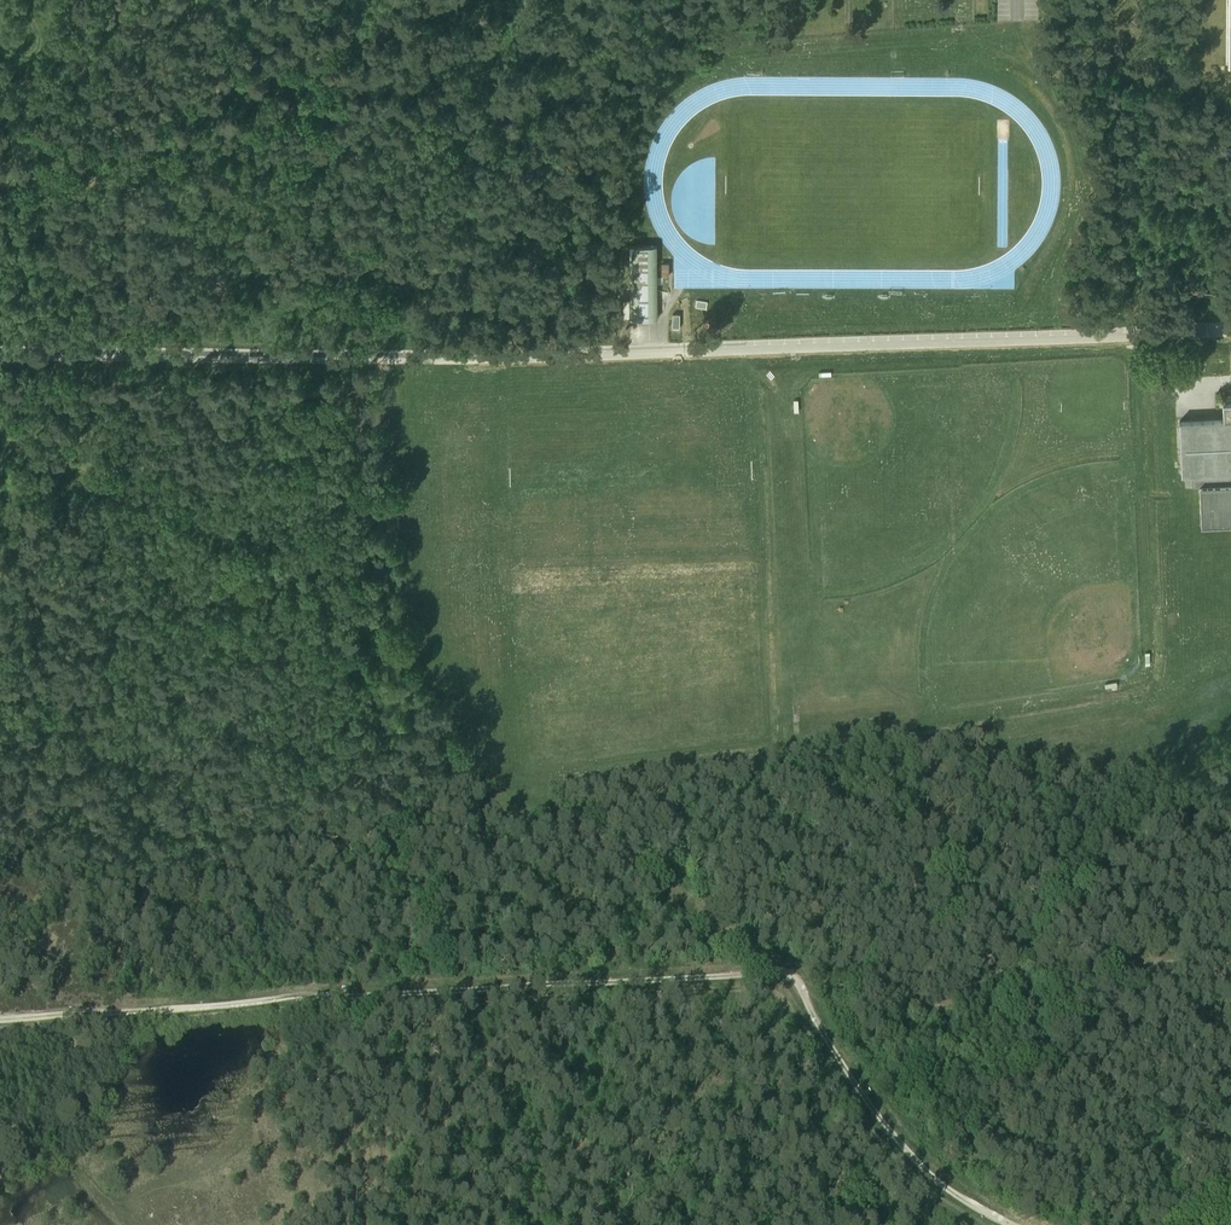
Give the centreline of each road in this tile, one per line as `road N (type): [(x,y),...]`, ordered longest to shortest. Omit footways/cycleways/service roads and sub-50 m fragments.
road 1 (track): [(455,0),(0,187)]
road 2 (track): [(444,1004),(441,1081),(407,1224)]

